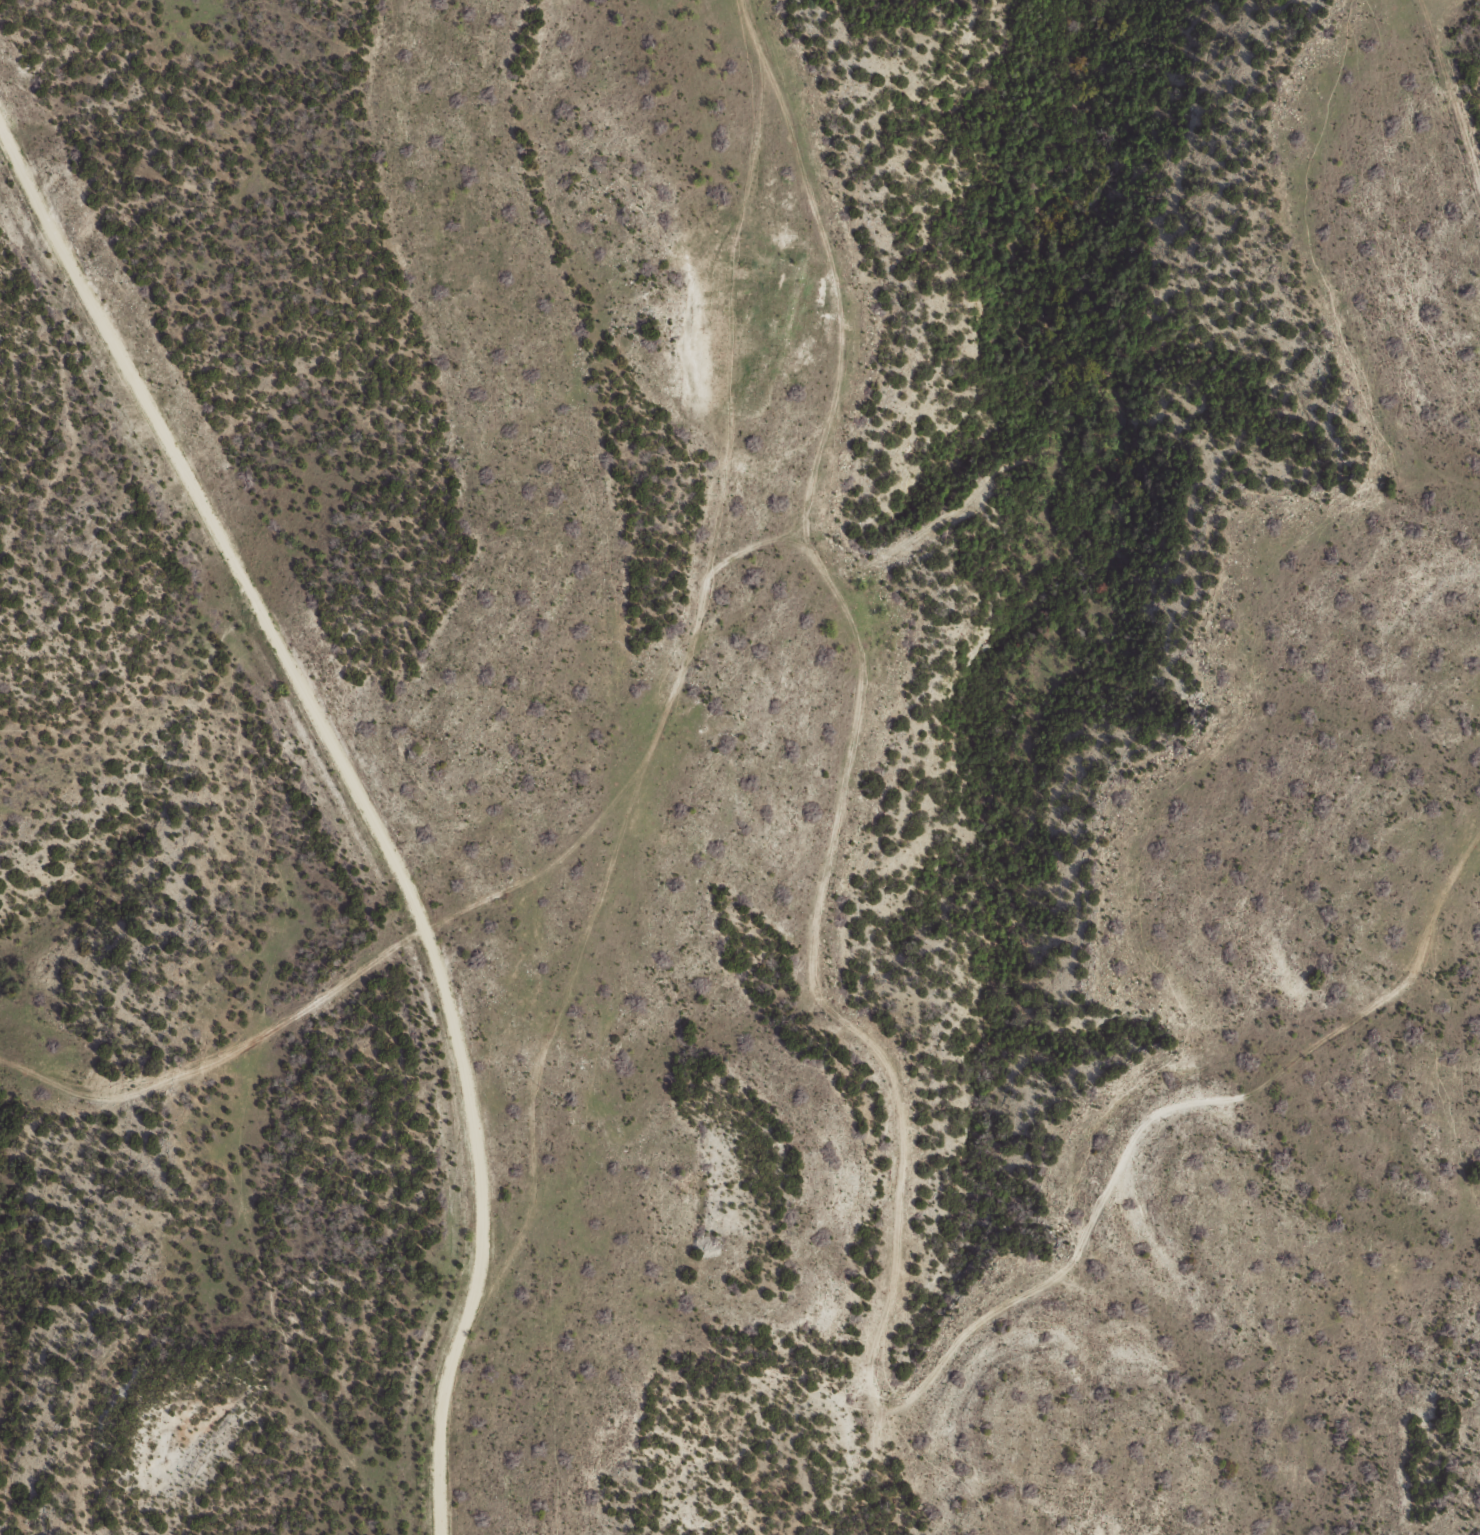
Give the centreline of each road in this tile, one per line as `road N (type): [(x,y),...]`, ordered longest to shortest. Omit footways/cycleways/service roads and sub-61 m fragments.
road 1 (residential): [(367,0),(350,115),(496,307),(546,408),(607,625),(621,807),(601,853),(390,893),(204,1065),(159,1080),(0,1043)]
road 2 (residential): [(601,853),(541,1151),(455,1348),(417,1534)]
road 3 (residential): [(1479,1287),(1441,1081),(1441,960),(1479,843)]

